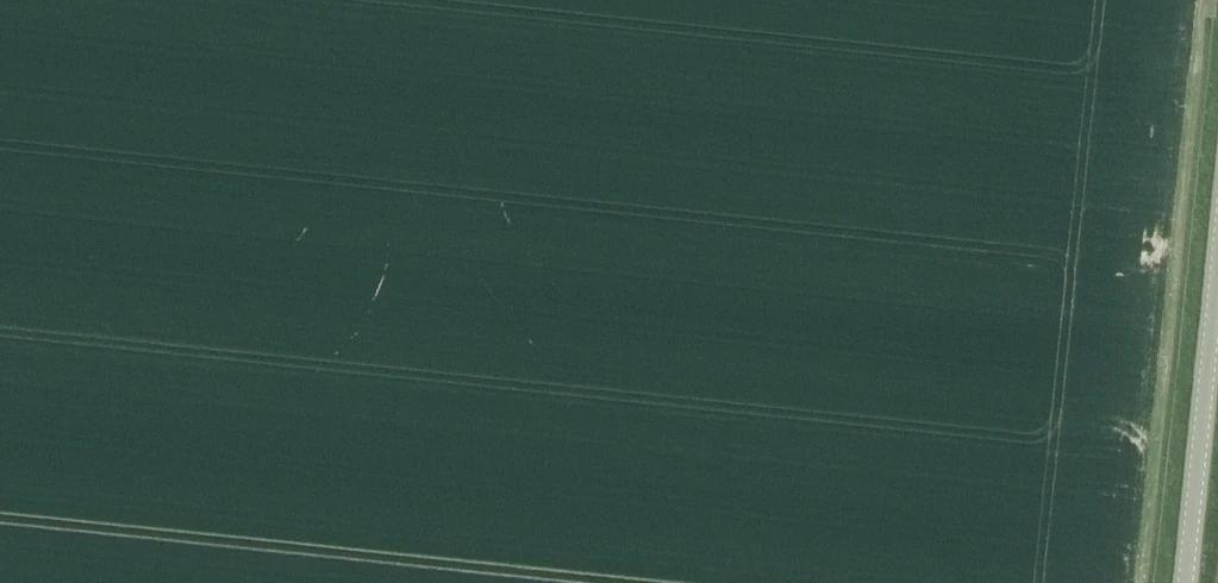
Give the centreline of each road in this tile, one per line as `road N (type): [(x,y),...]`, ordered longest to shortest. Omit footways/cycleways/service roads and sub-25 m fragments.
road 1 (tertiary): [(1181,582),(1217,235)]

